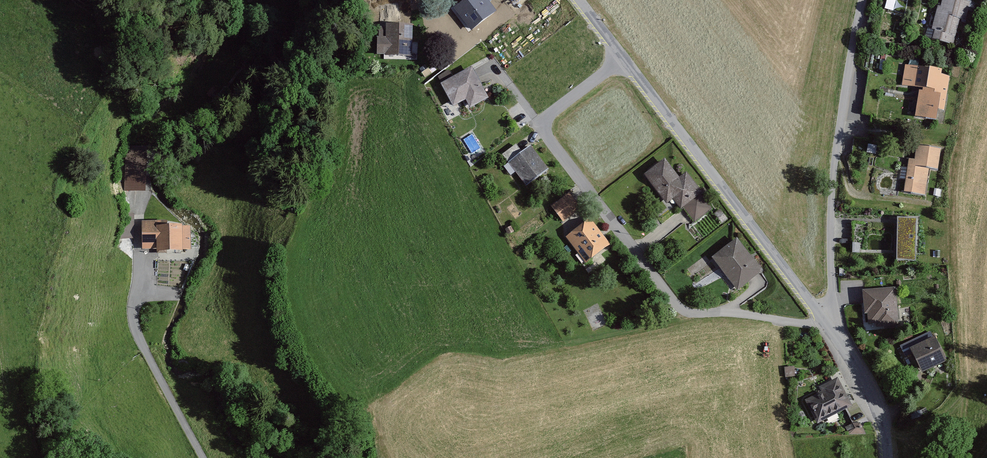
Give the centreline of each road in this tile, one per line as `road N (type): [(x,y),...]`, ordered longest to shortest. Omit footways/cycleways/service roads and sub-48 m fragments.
road 1 (residential): [(536,127),(683,310),(830,325)]
road 2 (unclassified): [(623,58),(830,325)]
road 3 (unclassified): [(830,325),(832,179),(862,0)]
road 4 (residential): [(204,457),(137,333),(140,254)]
road 5 (unclassified): [(830,325),(876,401),(887,457)]

